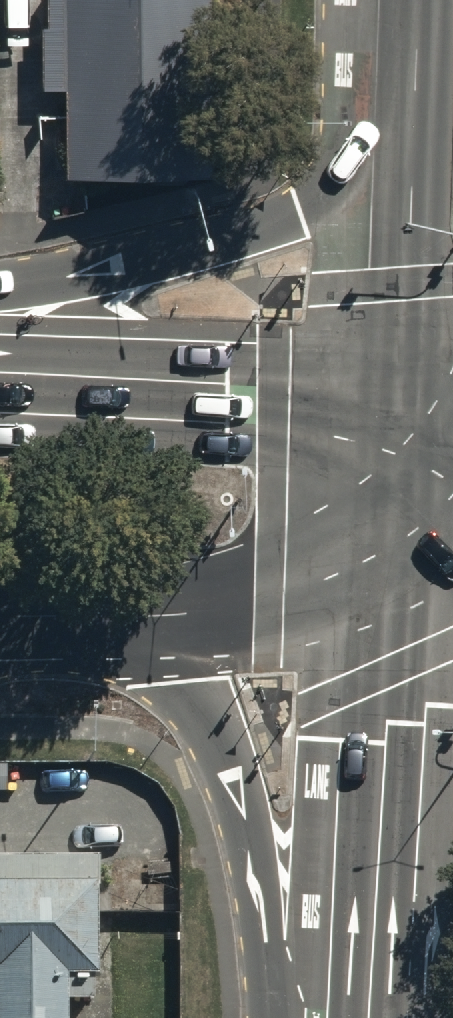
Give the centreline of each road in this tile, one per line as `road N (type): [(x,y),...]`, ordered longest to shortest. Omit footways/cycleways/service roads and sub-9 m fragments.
road 1 (primary): [(367,1017),(378,676),(399,436)]
road 2 (primary): [(272,1017),(255,874),(216,744),(168,658),(111,618)]
road 3 (primary): [(0,286),(275,222),(413,140)]
road 4 (primary): [(0,382),(228,384),(399,436)]
road 5 (primary): [(399,436),(243,587),(185,609),(111,618)]
road 6 (secondary): [(399,436),(413,140)]
road 7 (secondary): [(413,140),(419,0)]

